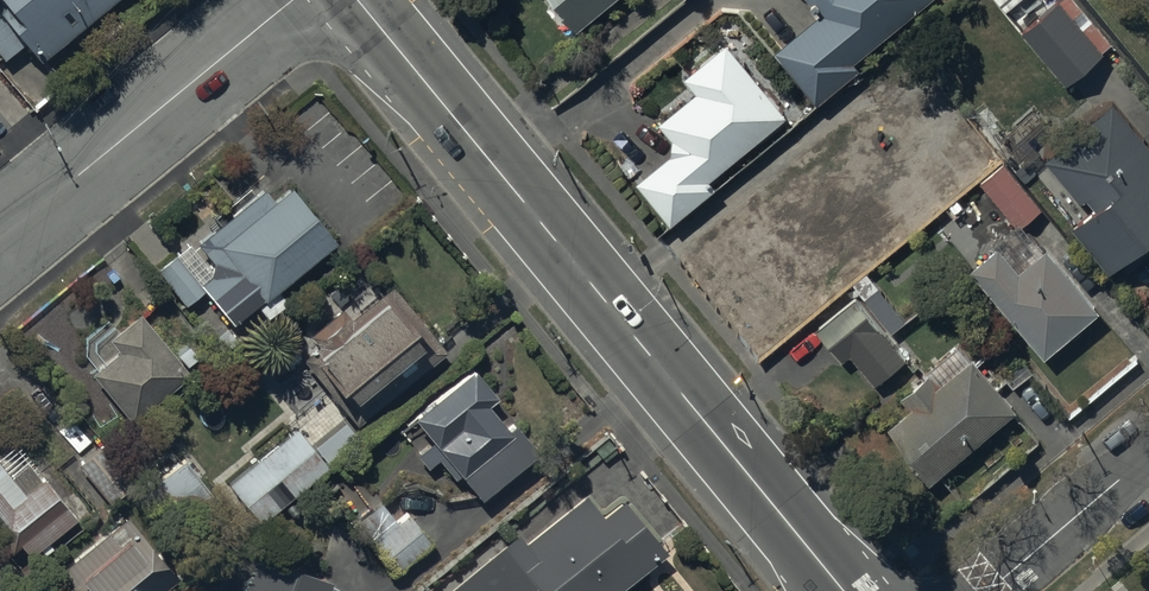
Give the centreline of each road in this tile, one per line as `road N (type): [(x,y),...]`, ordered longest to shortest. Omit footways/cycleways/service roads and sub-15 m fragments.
road 1 (secondary): [(843,590),(357,0)]
road 2 (unclassified): [(0,241),(295,0)]
road 3 (unclassified): [(1148,457),(989,590)]

